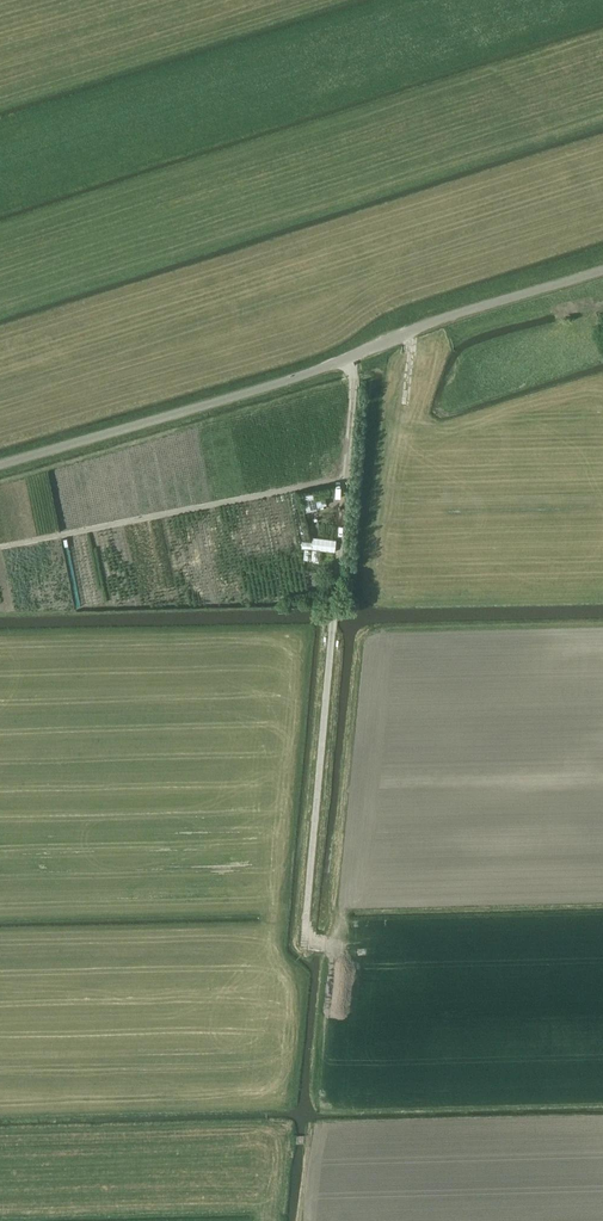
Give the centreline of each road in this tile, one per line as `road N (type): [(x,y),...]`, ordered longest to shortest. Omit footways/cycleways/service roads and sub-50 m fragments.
road 1 (tertiary): [(0,467),(602,270)]
road 2 (track): [(0,1116),(194,1111),(301,1069),(344,1069)]
road 3 (track): [(336,947),(307,939),(333,631)]
road 4 (track): [(336,605),(349,358)]

